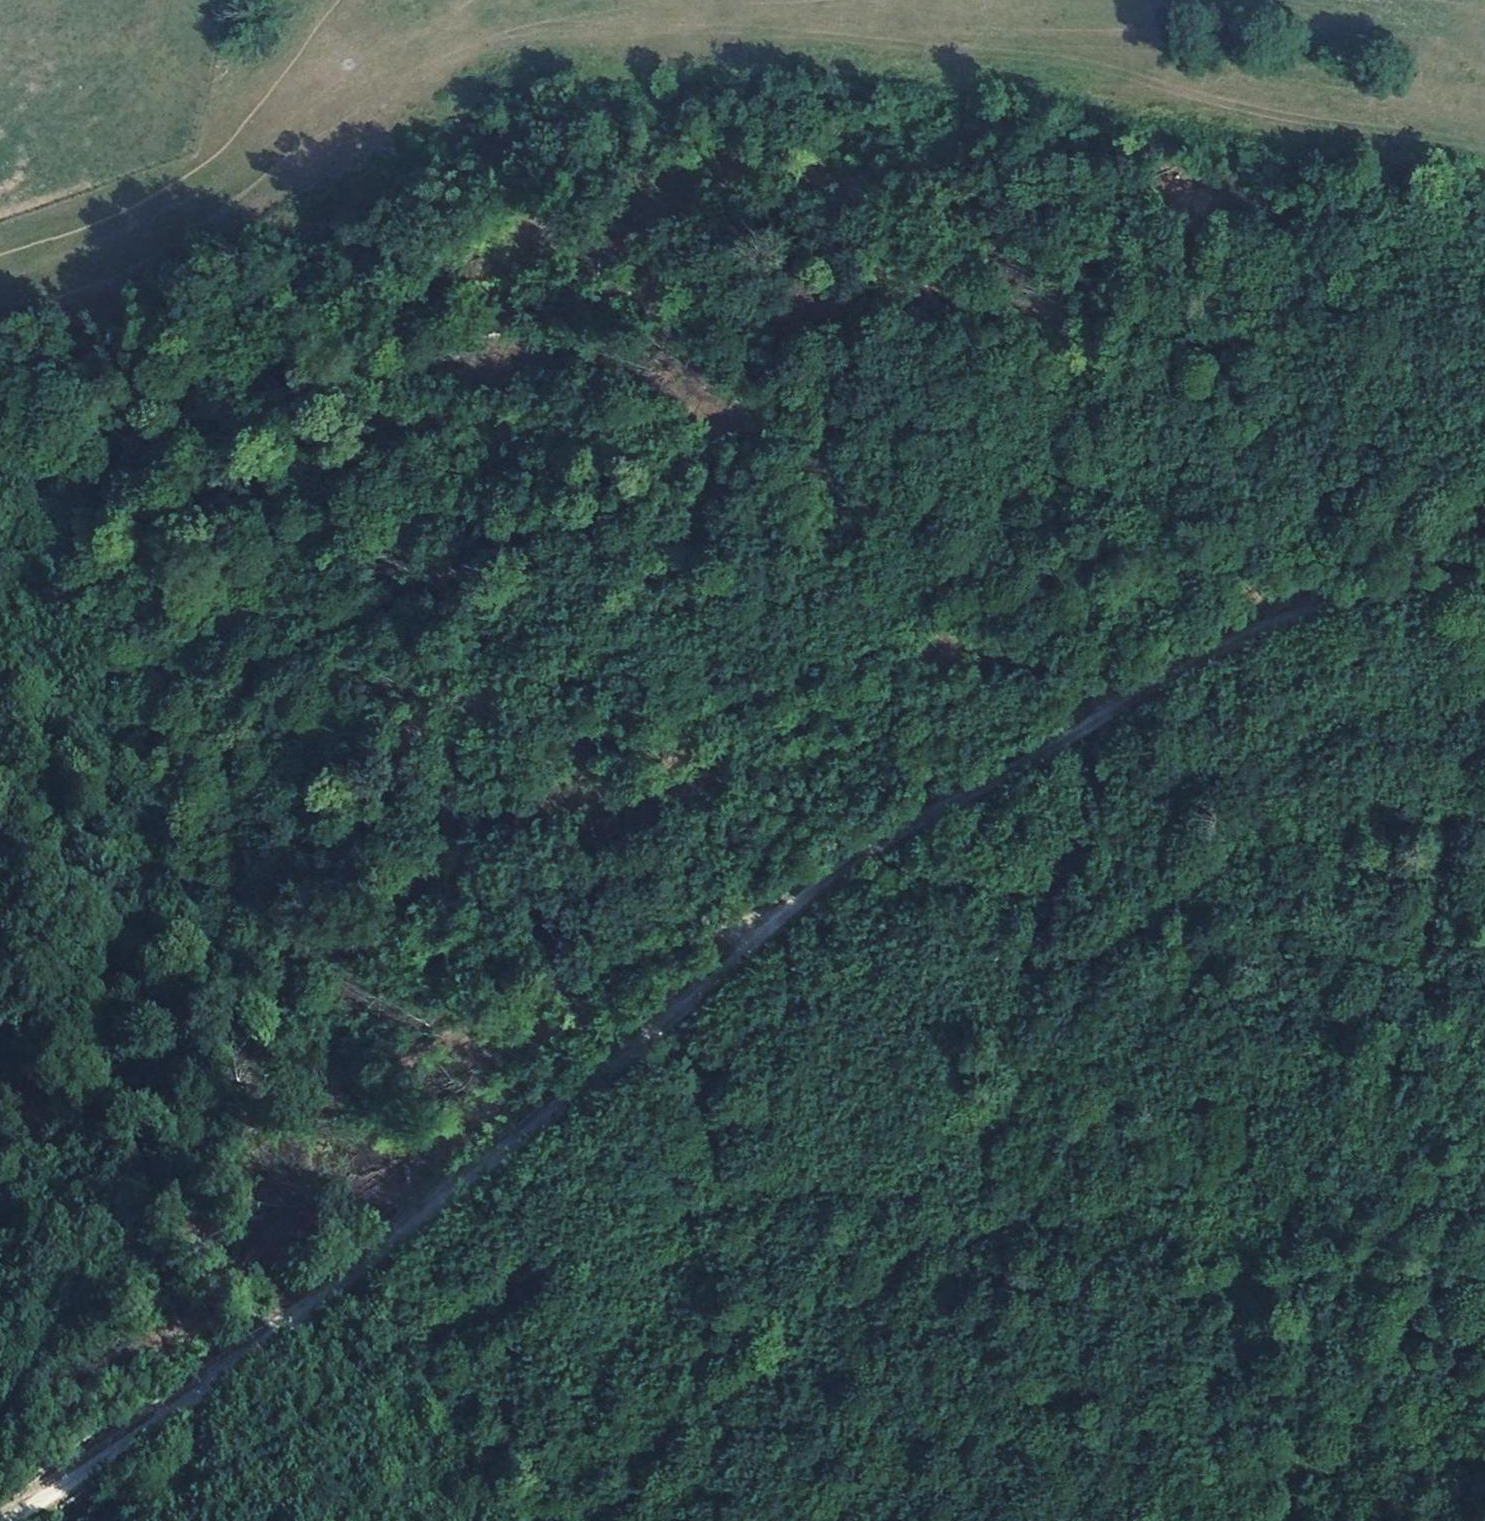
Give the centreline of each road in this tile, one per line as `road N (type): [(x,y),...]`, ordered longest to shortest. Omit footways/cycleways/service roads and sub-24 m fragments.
road 1 (track): [(13,1520),(305,1318),(849,866),(1269,628),(1339,603),(1484,582)]

